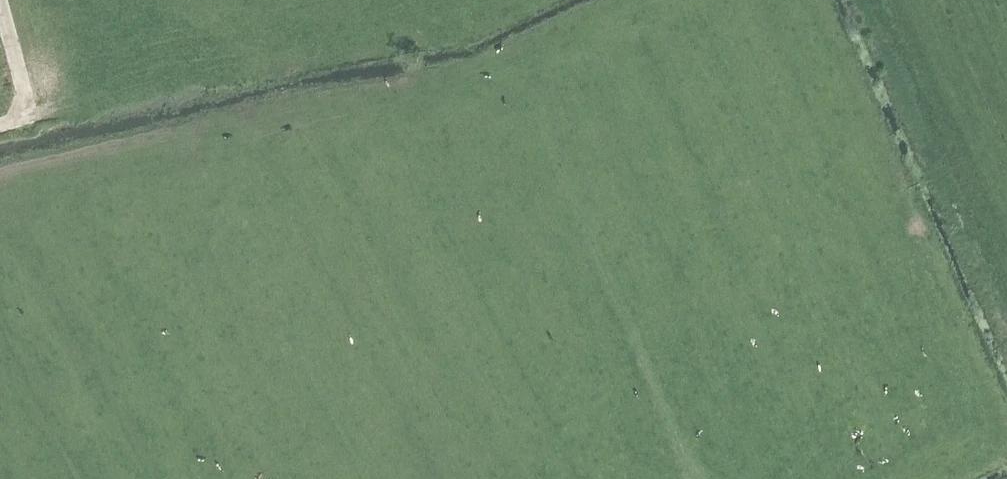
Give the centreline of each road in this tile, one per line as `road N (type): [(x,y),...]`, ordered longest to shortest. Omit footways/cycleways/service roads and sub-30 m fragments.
road 1 (track): [(866,0),(1006,296)]

